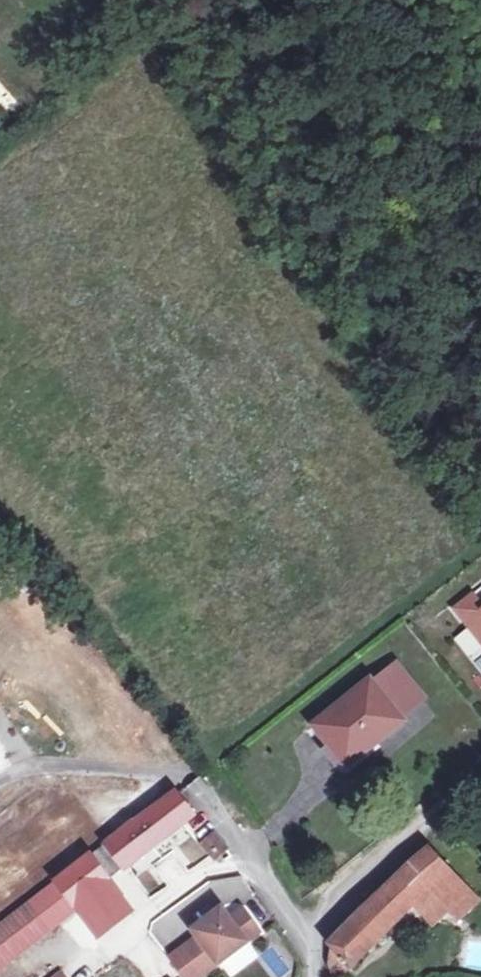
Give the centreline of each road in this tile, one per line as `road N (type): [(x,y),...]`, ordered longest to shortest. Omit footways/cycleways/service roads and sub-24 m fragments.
road 1 (residential): [(480,779),(326,921),(311,952)]
road 2 (residential): [(311,952),(195,789)]

